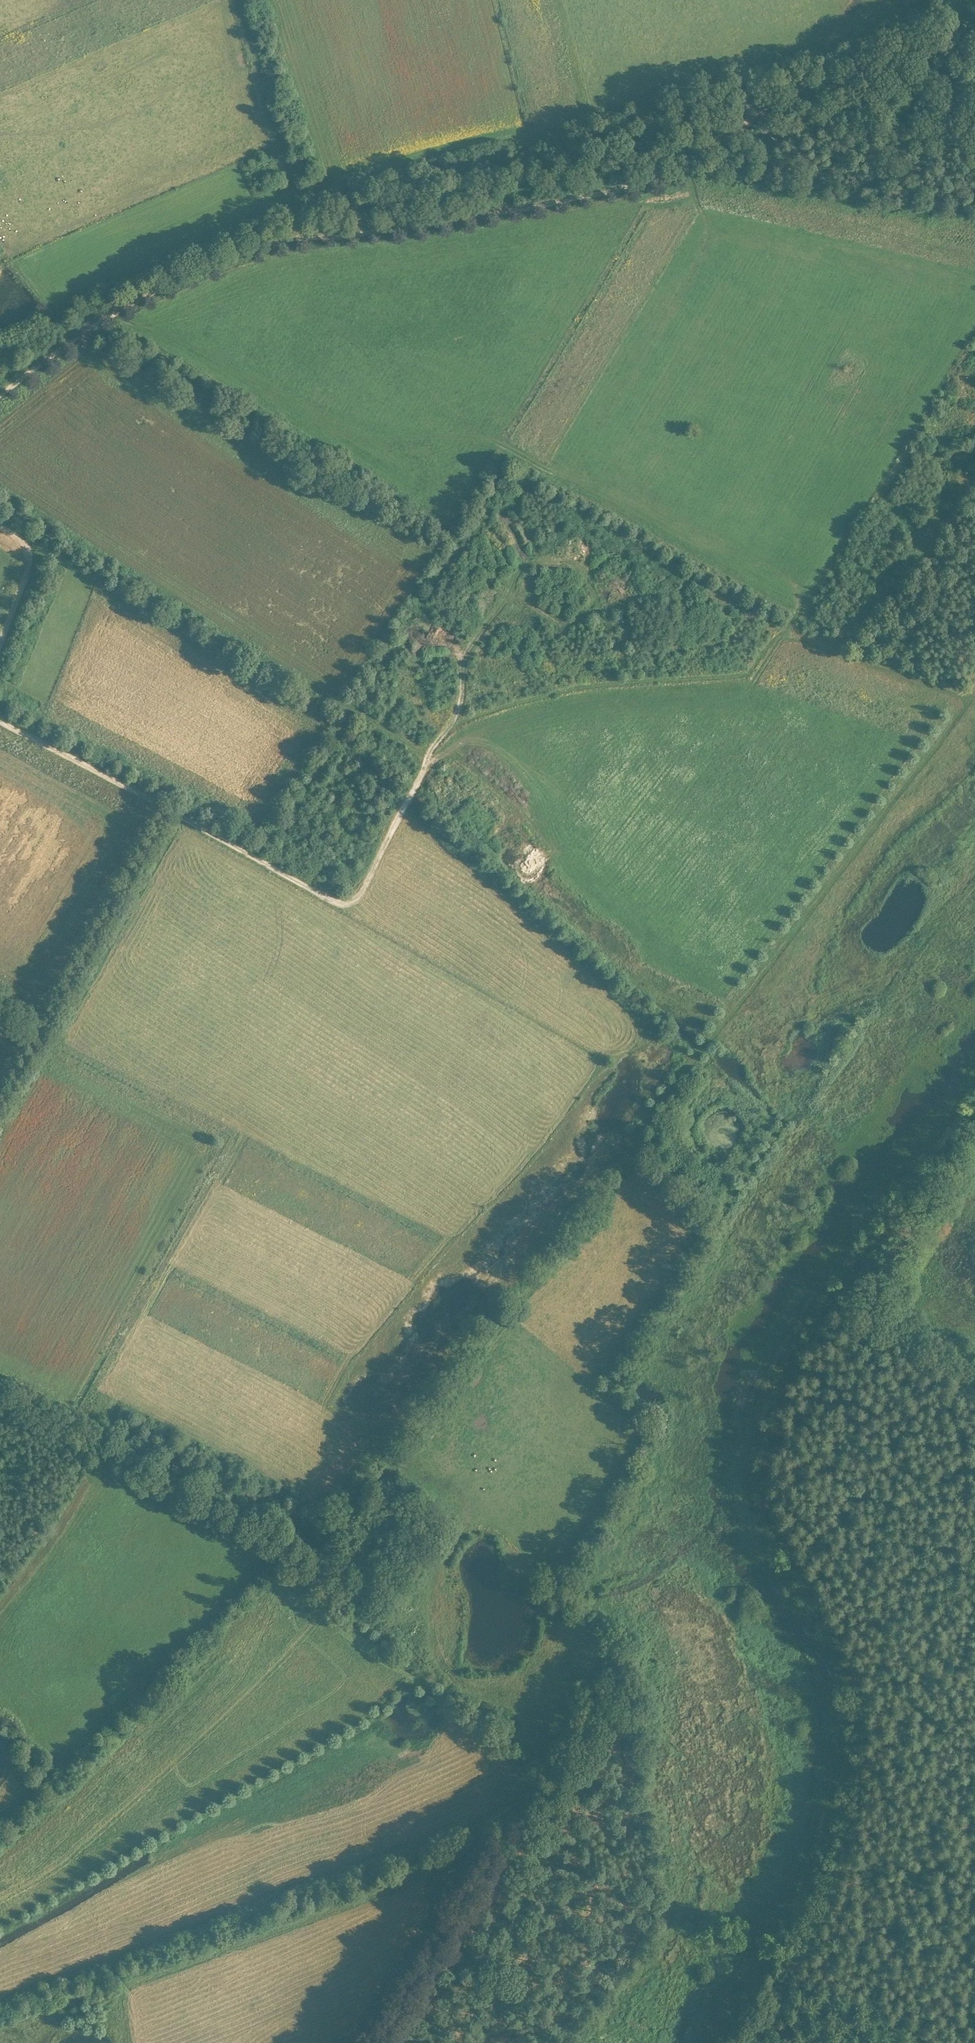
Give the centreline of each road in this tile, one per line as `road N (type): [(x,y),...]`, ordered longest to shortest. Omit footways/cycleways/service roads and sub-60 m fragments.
road 1 (track): [(0,719),(344,903),(362,891),(432,747),(478,713),(548,694),(740,675),(776,635),(791,630),(957,693),(955,717),(900,801),(646,1119)]
road 2 (track): [(0,393),(103,317),(206,266),(295,238),(406,226),(636,183),(707,153),(803,96),(974,27)]
road 3 (track): [(0,527),(29,554),(0,643)]

